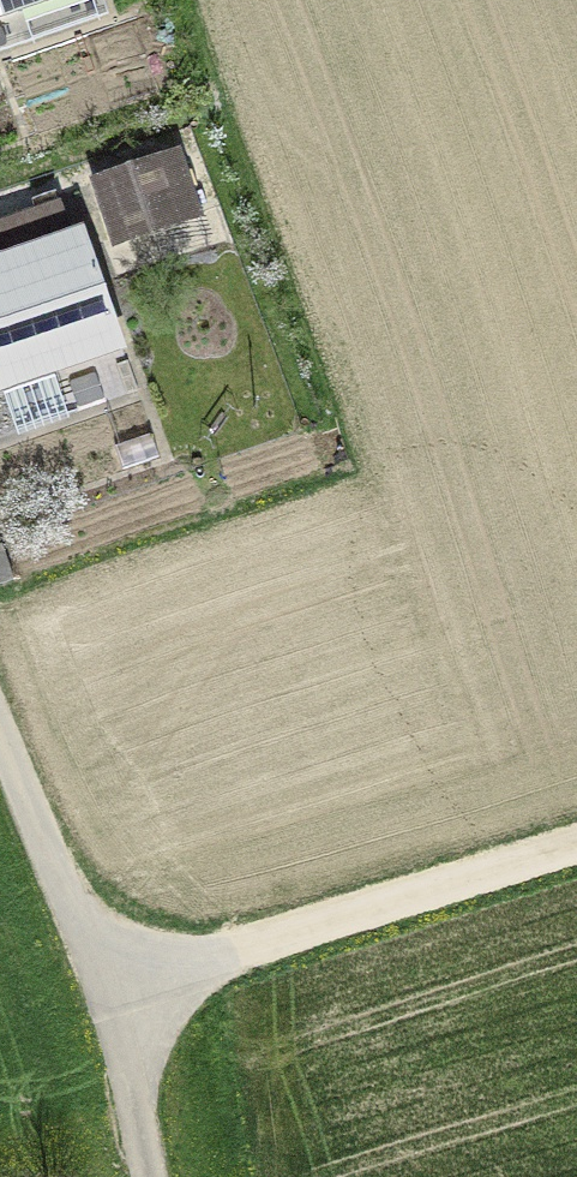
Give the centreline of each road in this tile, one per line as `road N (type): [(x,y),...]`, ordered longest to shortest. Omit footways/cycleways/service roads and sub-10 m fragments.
road 1 (track): [(576,855),(110,1007)]
road 2 (residential): [(0,734),(110,1007),(153,1176)]

